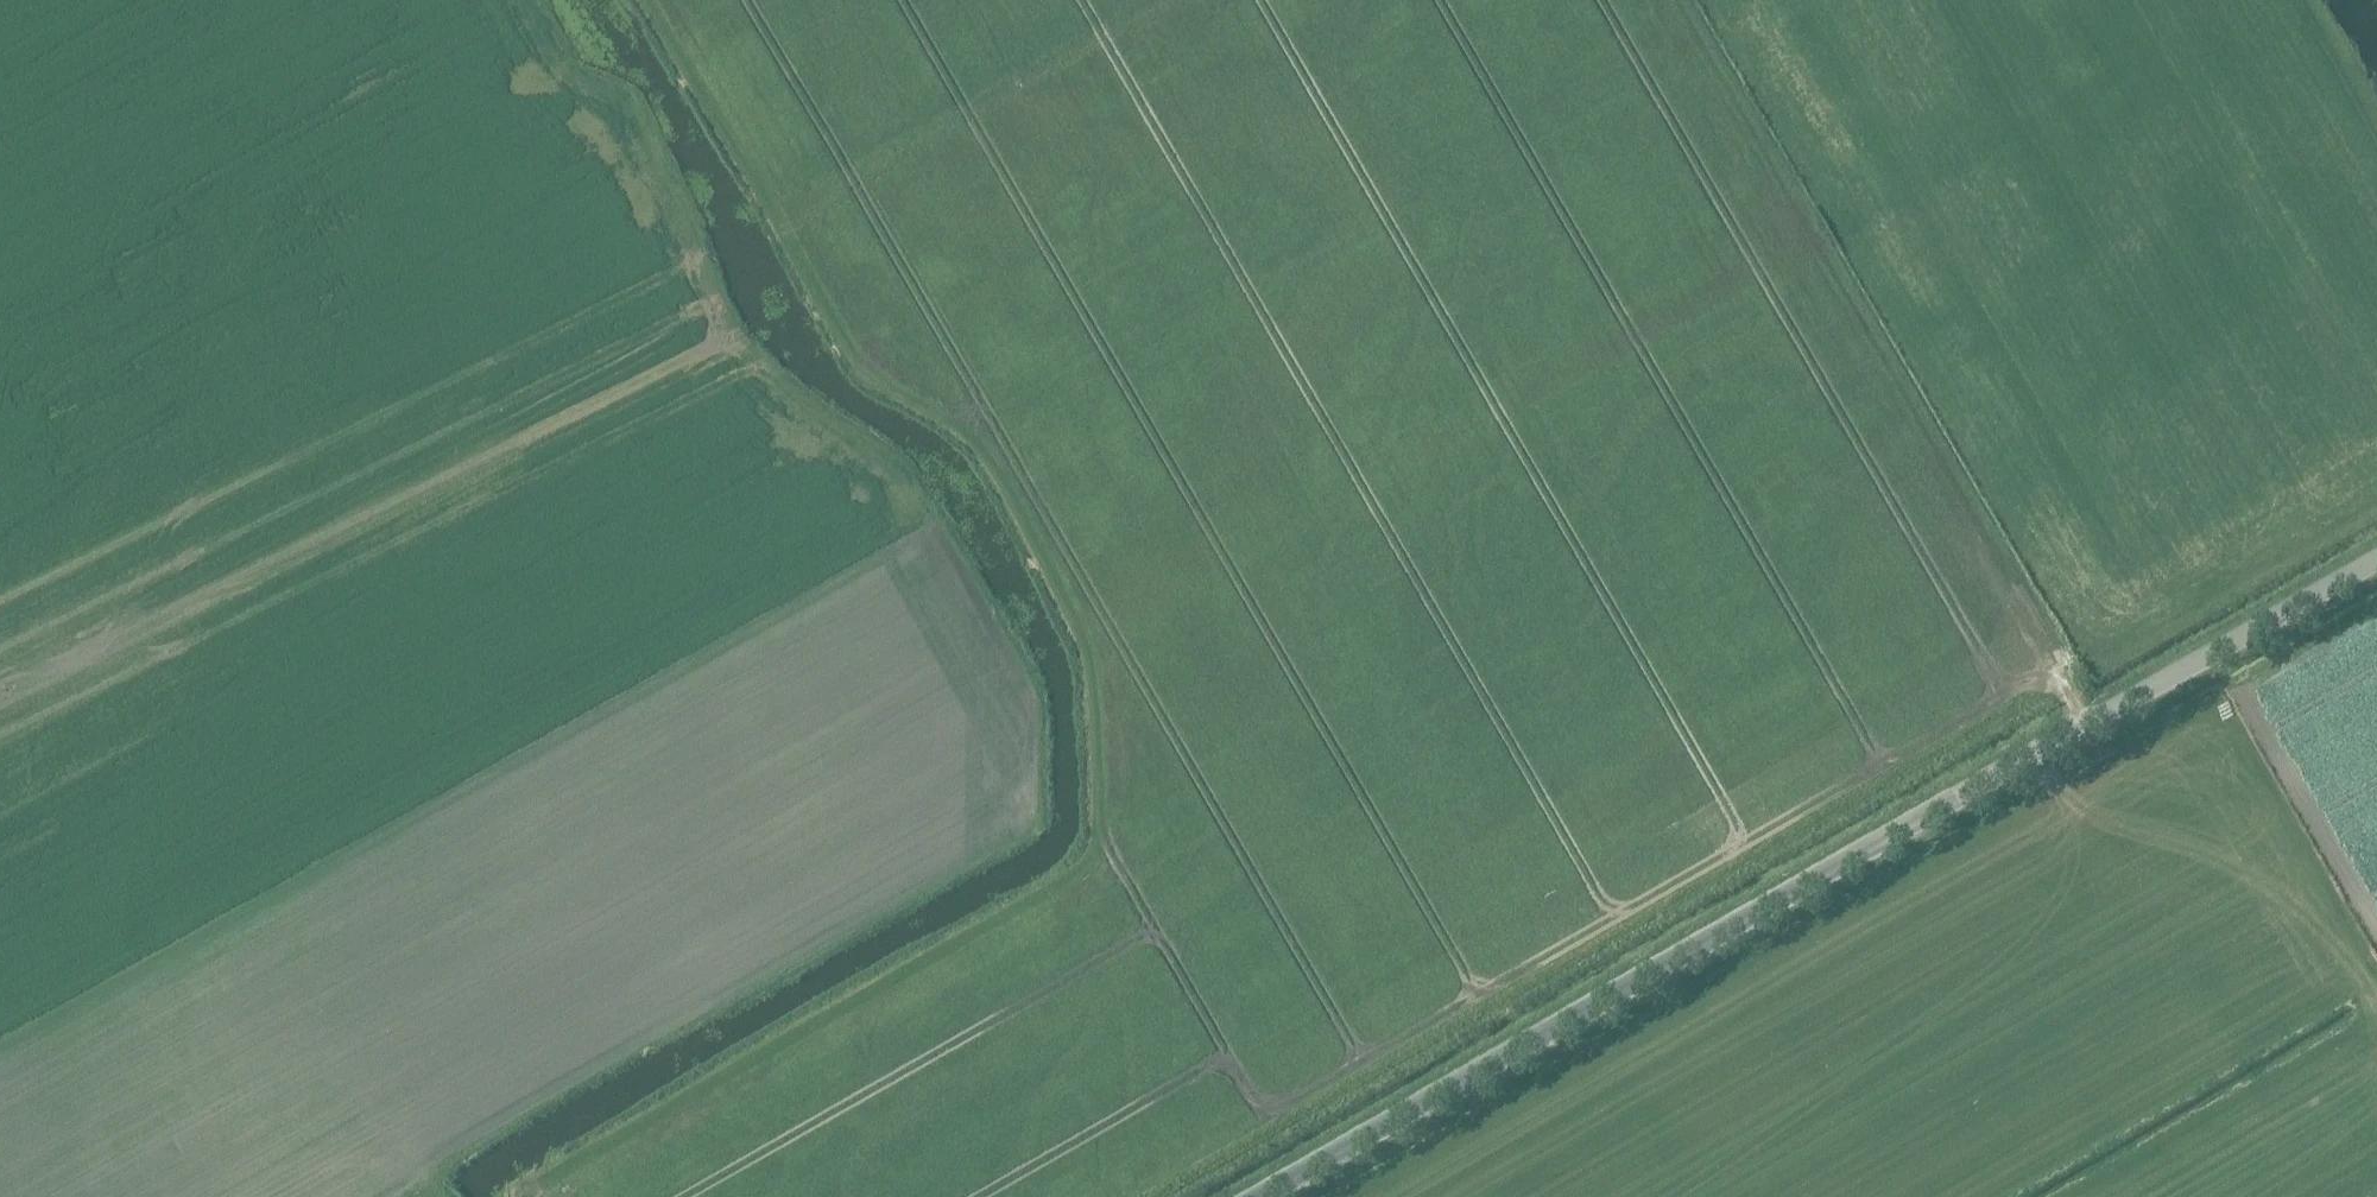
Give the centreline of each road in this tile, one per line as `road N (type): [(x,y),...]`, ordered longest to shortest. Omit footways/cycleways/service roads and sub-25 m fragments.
road 1 (tertiary): [(1254,1196),(2376,552)]

